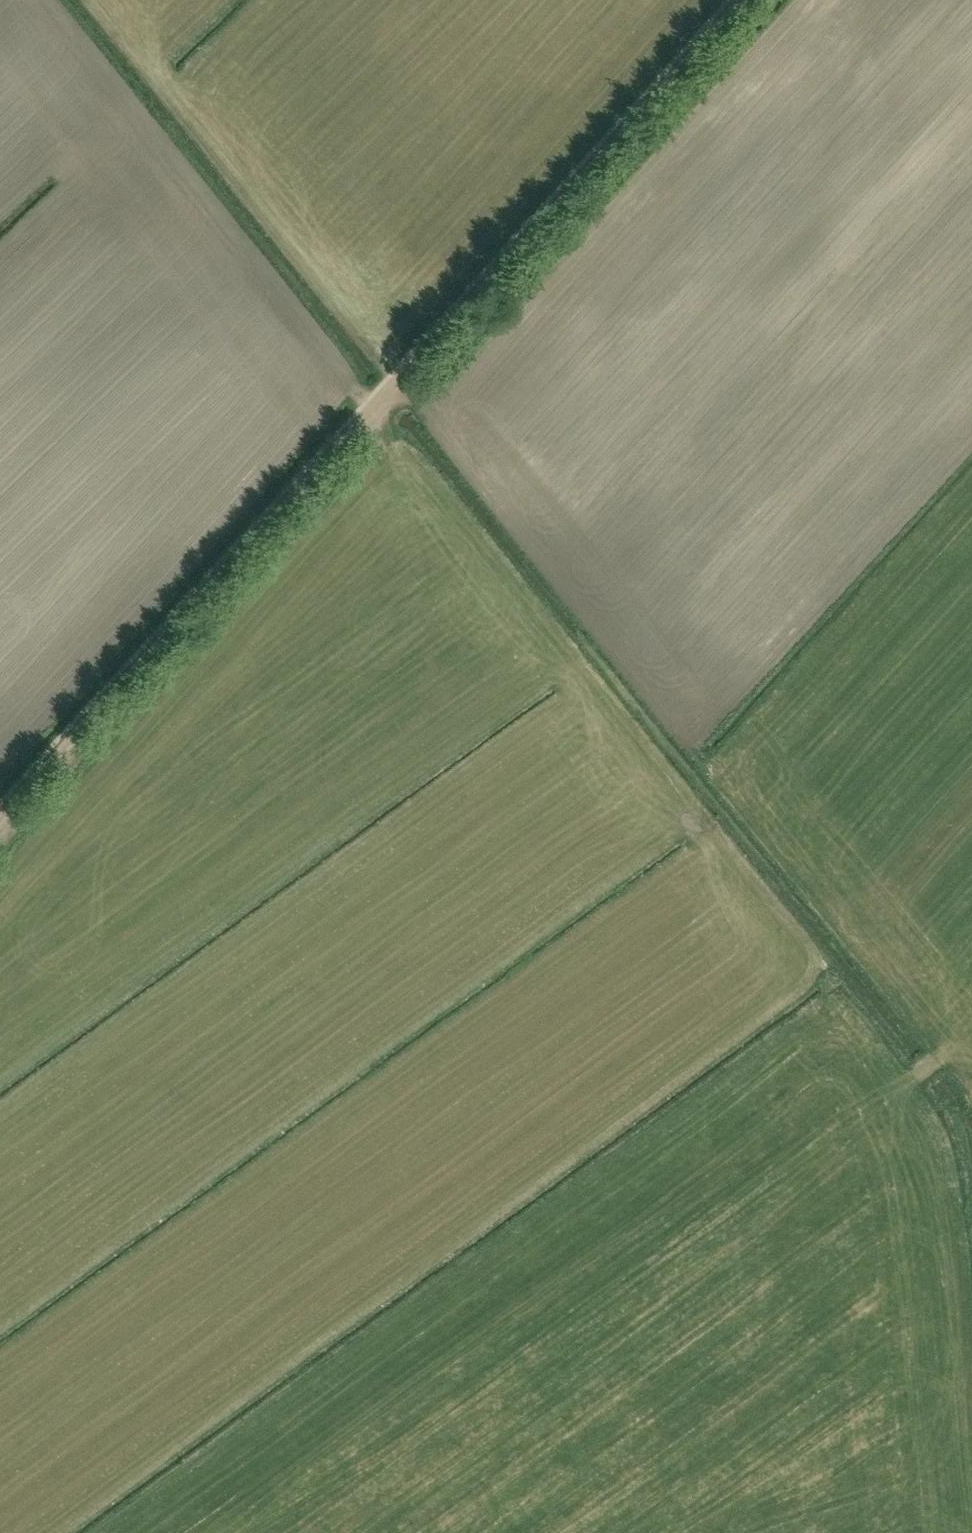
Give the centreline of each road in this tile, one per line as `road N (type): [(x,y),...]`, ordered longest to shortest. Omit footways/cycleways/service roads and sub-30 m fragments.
road 1 (track): [(0,844),(764,0)]

